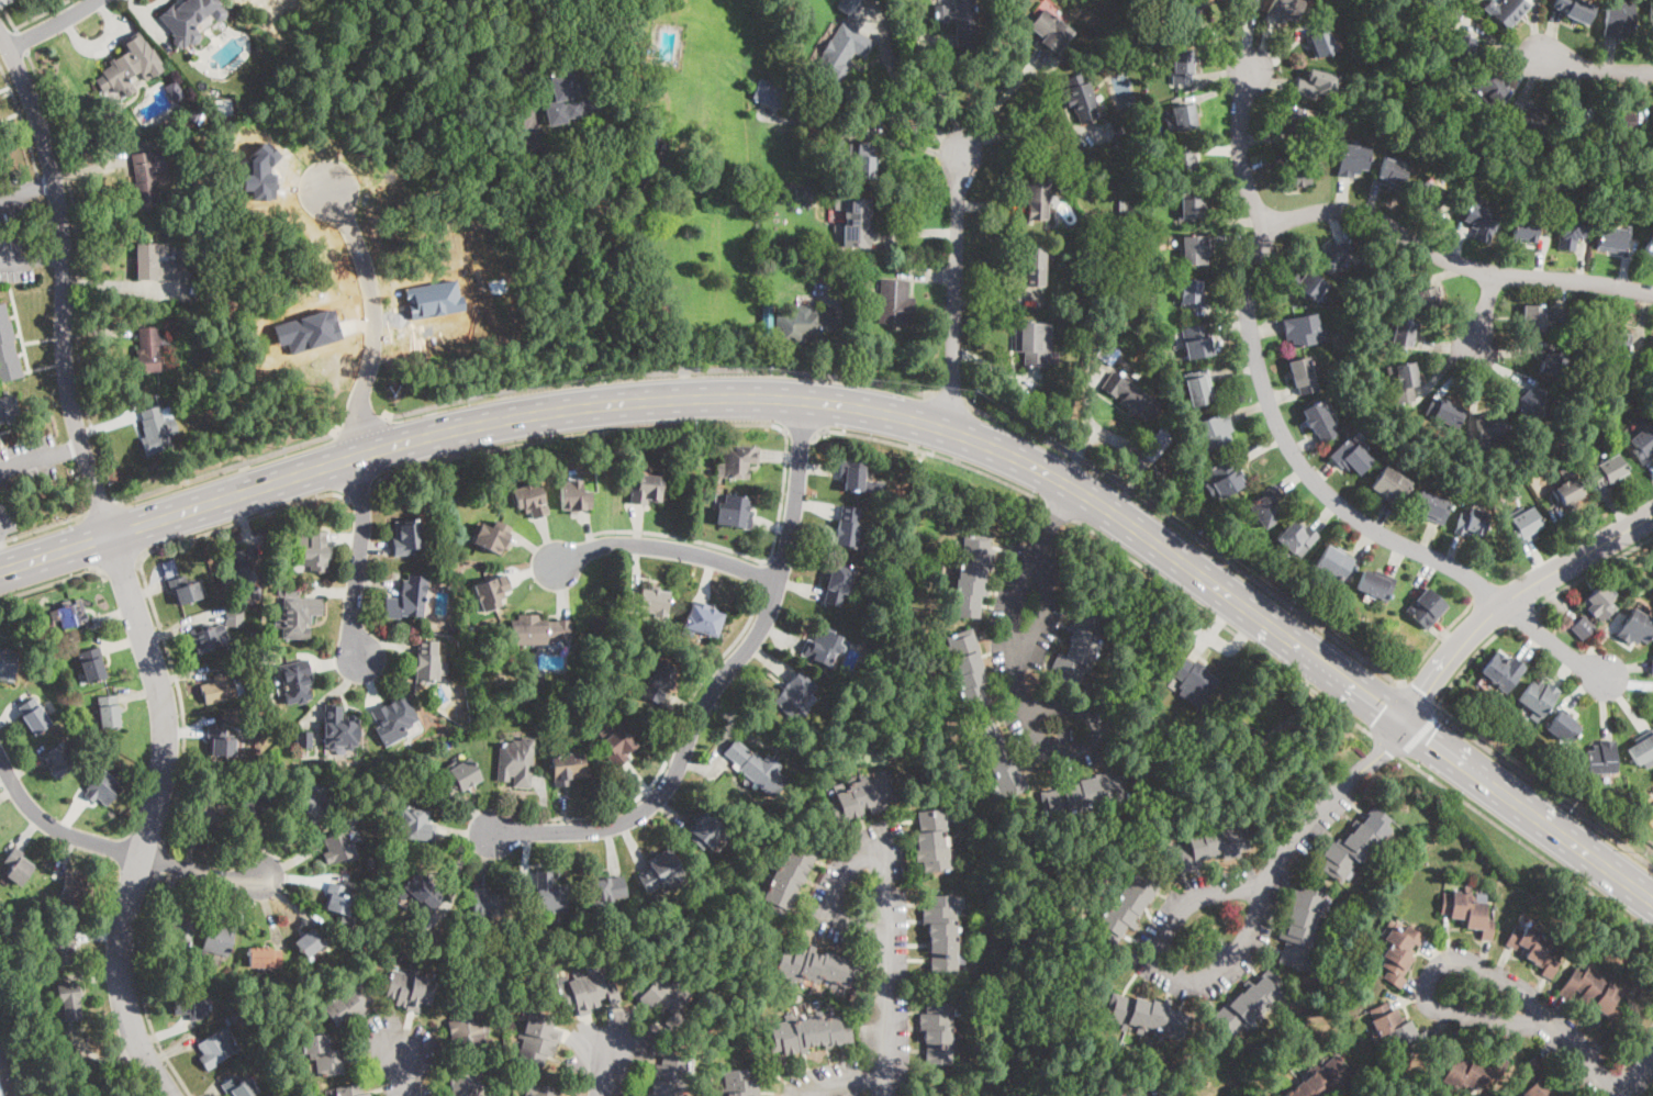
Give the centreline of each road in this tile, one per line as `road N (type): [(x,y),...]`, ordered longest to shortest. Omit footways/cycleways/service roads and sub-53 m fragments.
road 1 (primary): [(110,534),(349,457),(536,412),(704,395),(876,410),(1001,449),(1076,487),(1652,899)]
road 2 (residential): [(1652,293),(1493,273),(1437,255),(1358,211),(1286,220),(1272,227),(1255,261),(1248,301),(1254,354),(1271,411),(1298,462),(1354,518),(1504,604)]
road 3 (residential): [(808,399),(793,525),(772,608),(701,709),(671,782),(621,824),(493,832)]
road 4 (residential): [(169,1095),(135,1036),(121,963),(166,729),(157,674),(110,534)]
road 5 (residential): [(110,534),(67,390),(64,238),(53,170),(10,48)]
road 6 (residential): [(1265,883),(1214,893),(1187,908),(1160,953),(1165,970),(1196,982),(1237,953),(1276,861),(1340,784)]
road 7 (tertiary): [(1403,720),(1482,620),(1652,515)]
road 8 (residential): [(1090,749),(1045,746),(1017,680),(1048,537),(1076,487)]
road 9 (residential): [(261,875),(232,881),(62,831),(30,808),(0,762)]
road 10 (residential): [(945,428),(954,400),(961,149)]
road 11 (residential): [(349,457),(376,350),(376,298),(359,239),(333,190)]
road 12 (residential): [(890,1095),(882,835)]
road 13 (residential): [(780,581),(704,556),(626,544),(555,566)]
road 14 (residential): [(1626,1095),(1573,1035),(1445,978)]
road 15 (residential): [(349,457),(364,525),(353,622),(359,659)]
road 16 (residential): [(1272,227),(1252,201),(1242,166),(1249,70)]
road 17 (residential): [(882,835),(837,883),(833,907),(846,924),(885,930)]
road 18 (residential): [(1504,604),(1606,676)]

